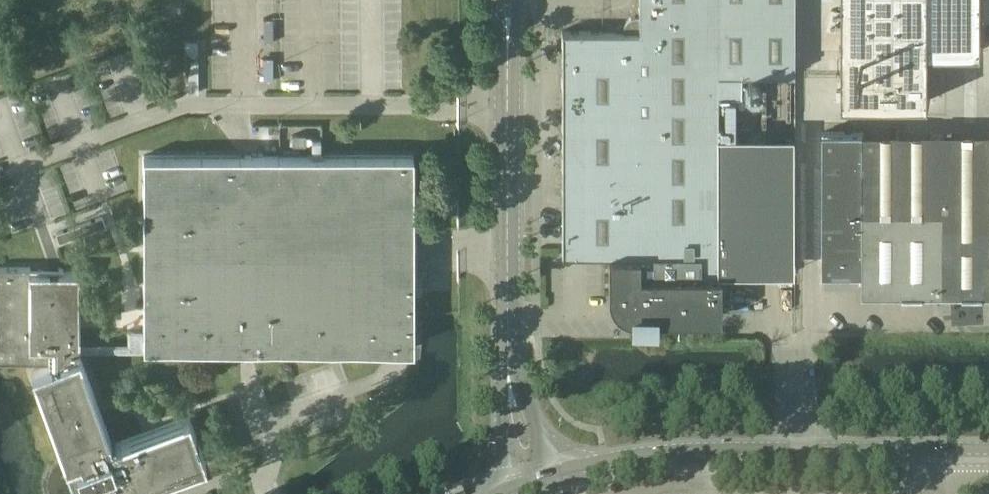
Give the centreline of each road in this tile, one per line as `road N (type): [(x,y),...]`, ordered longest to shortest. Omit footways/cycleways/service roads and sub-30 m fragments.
road 1 (tertiary): [(567,476),(670,458),(767,454),(942,465)]
road 2 (tertiary): [(509,372),(508,0)]
road 3 (tertiary): [(509,372),(507,493)]

